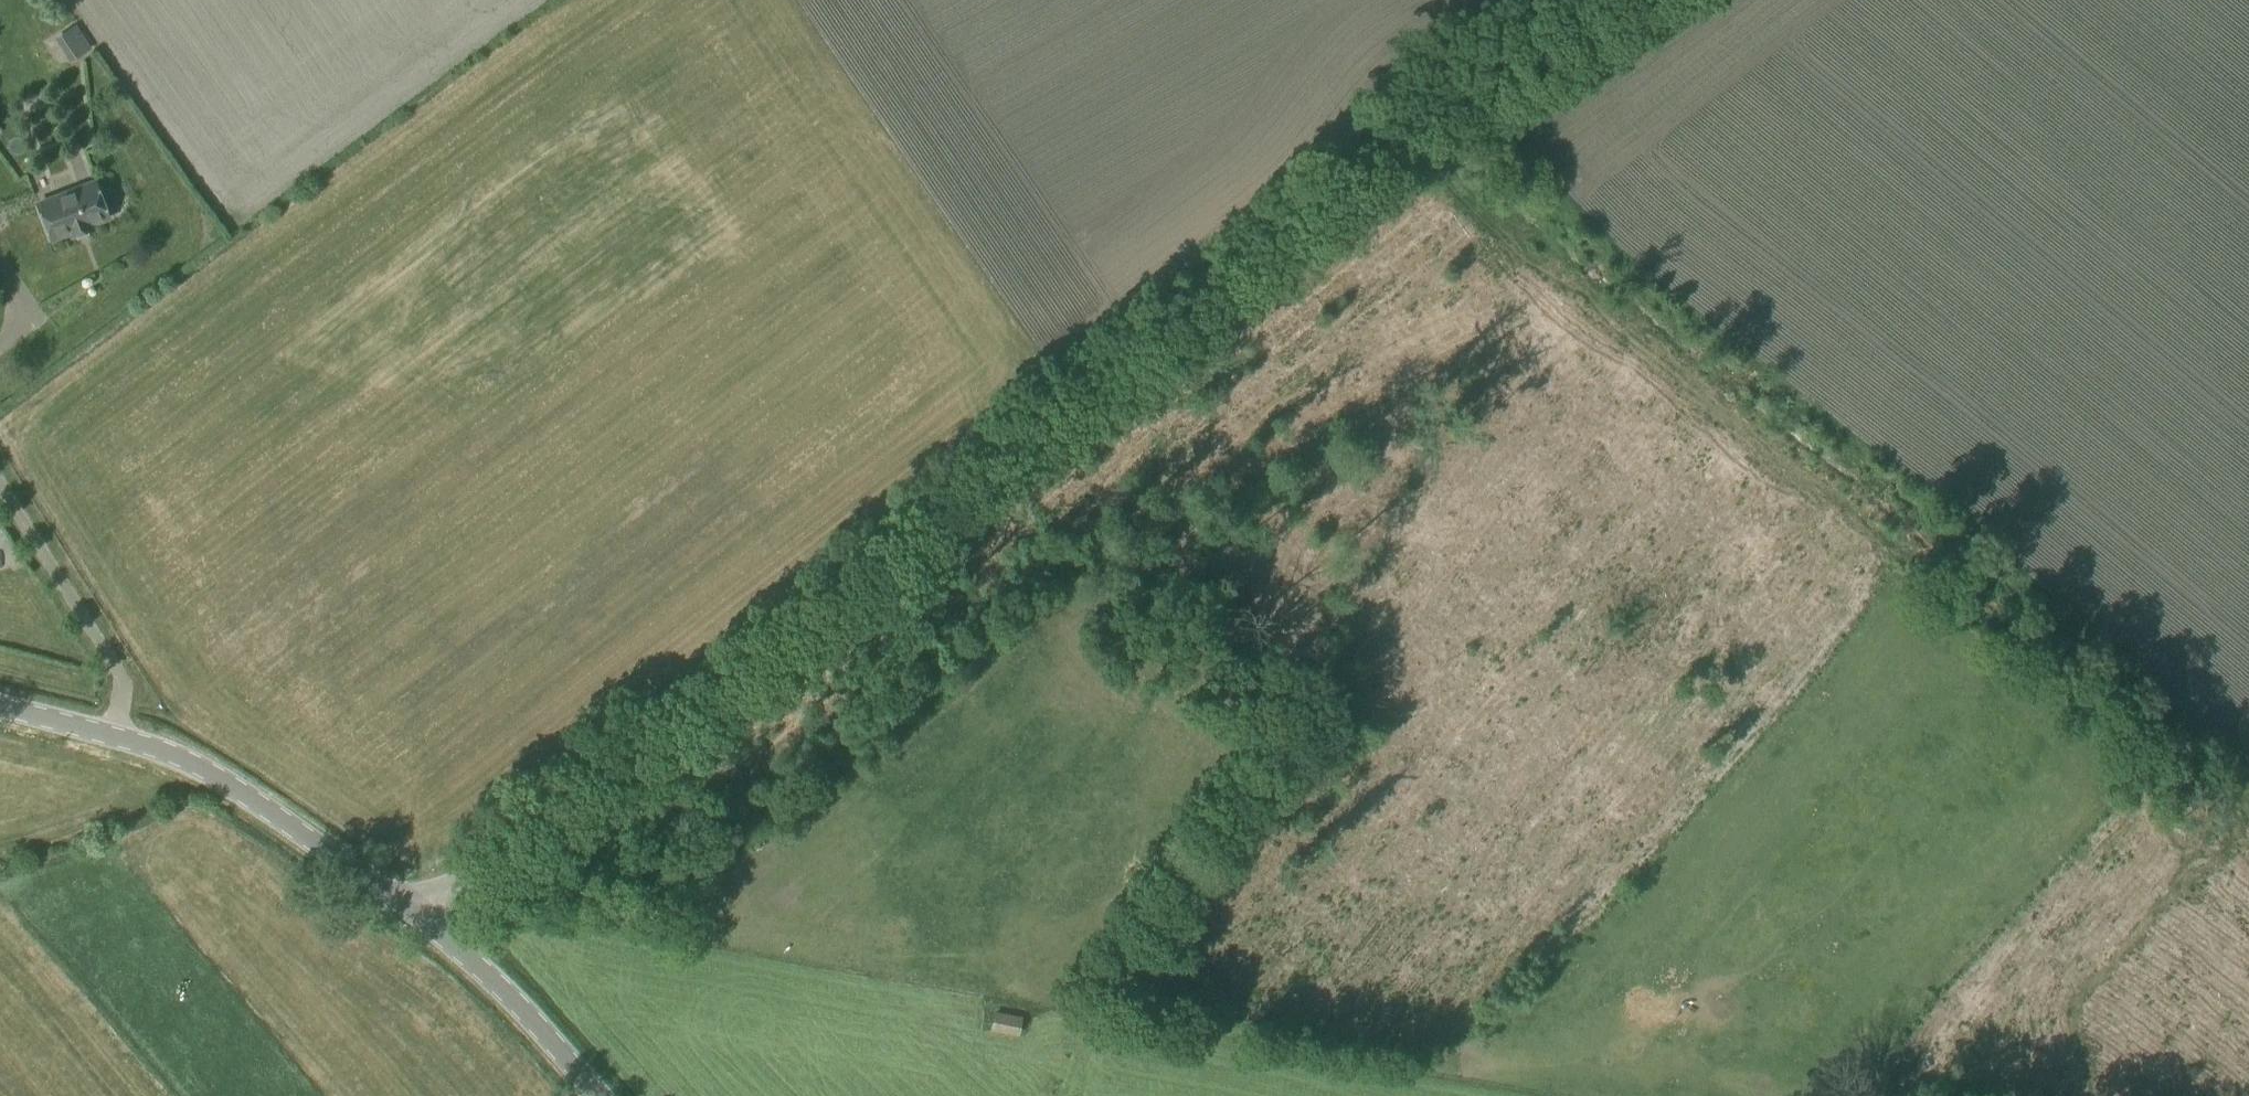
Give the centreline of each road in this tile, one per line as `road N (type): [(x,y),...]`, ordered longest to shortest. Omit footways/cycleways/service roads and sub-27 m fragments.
road 1 (unclassified): [(410,911),(1509,64),(1603,0)]
road 2 (tertiary): [(410,911),(228,782),(165,751),(0,707)]
road 3 (tertiary): [(597,1095),(515,1002),(410,911)]

